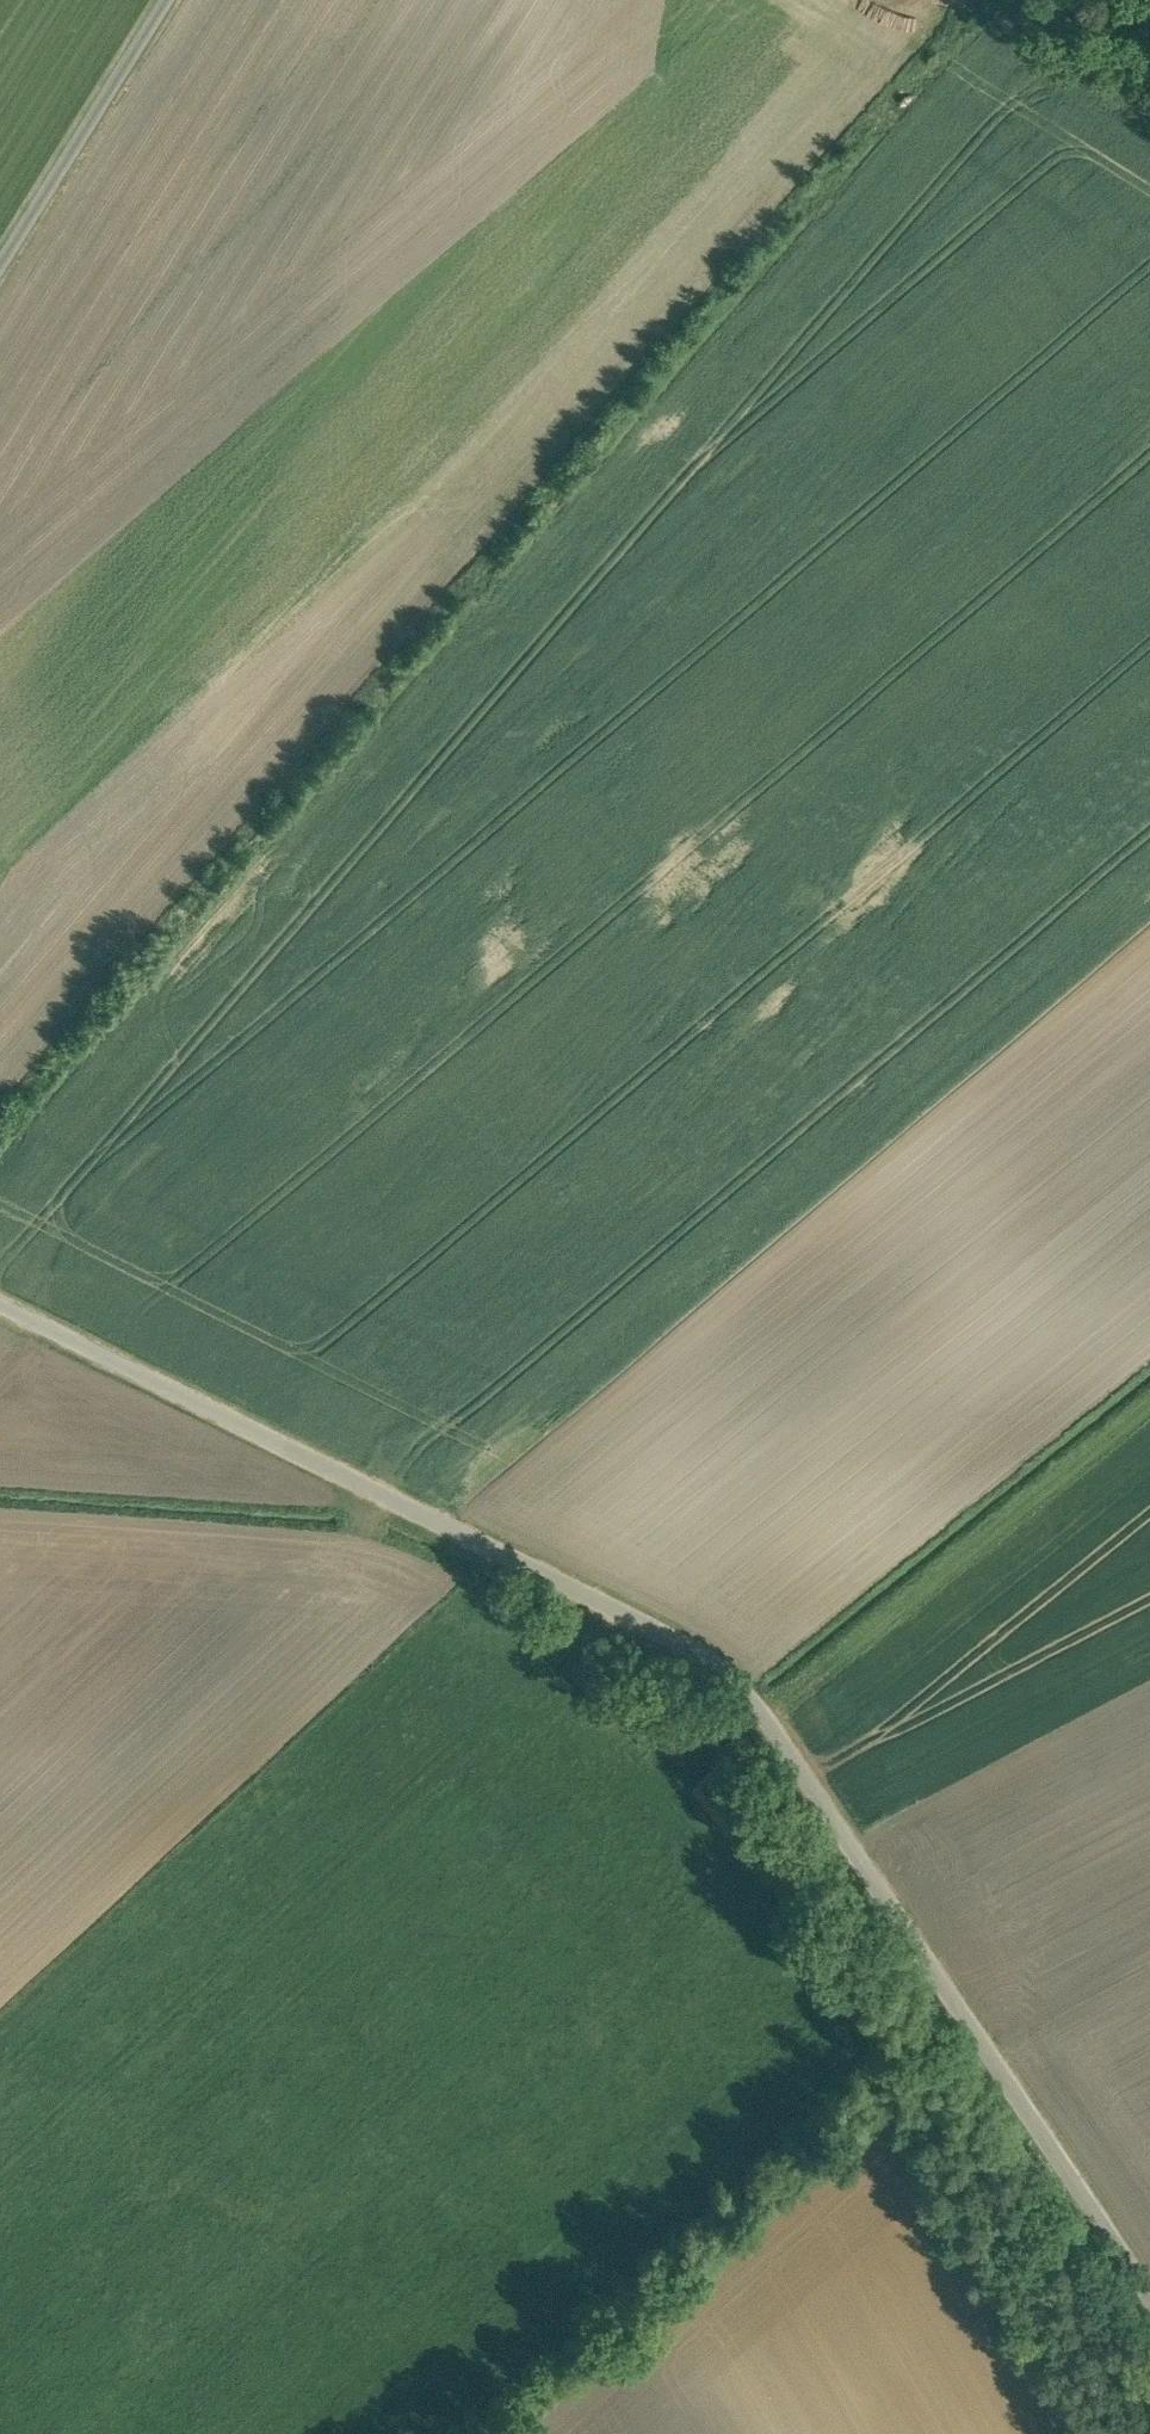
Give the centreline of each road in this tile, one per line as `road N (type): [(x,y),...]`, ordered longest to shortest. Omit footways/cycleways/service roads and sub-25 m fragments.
road 1 (unclassified): [(0,1305),(760,1689),(1149,2283)]
road 2 (track): [(0,257),(159,0)]

